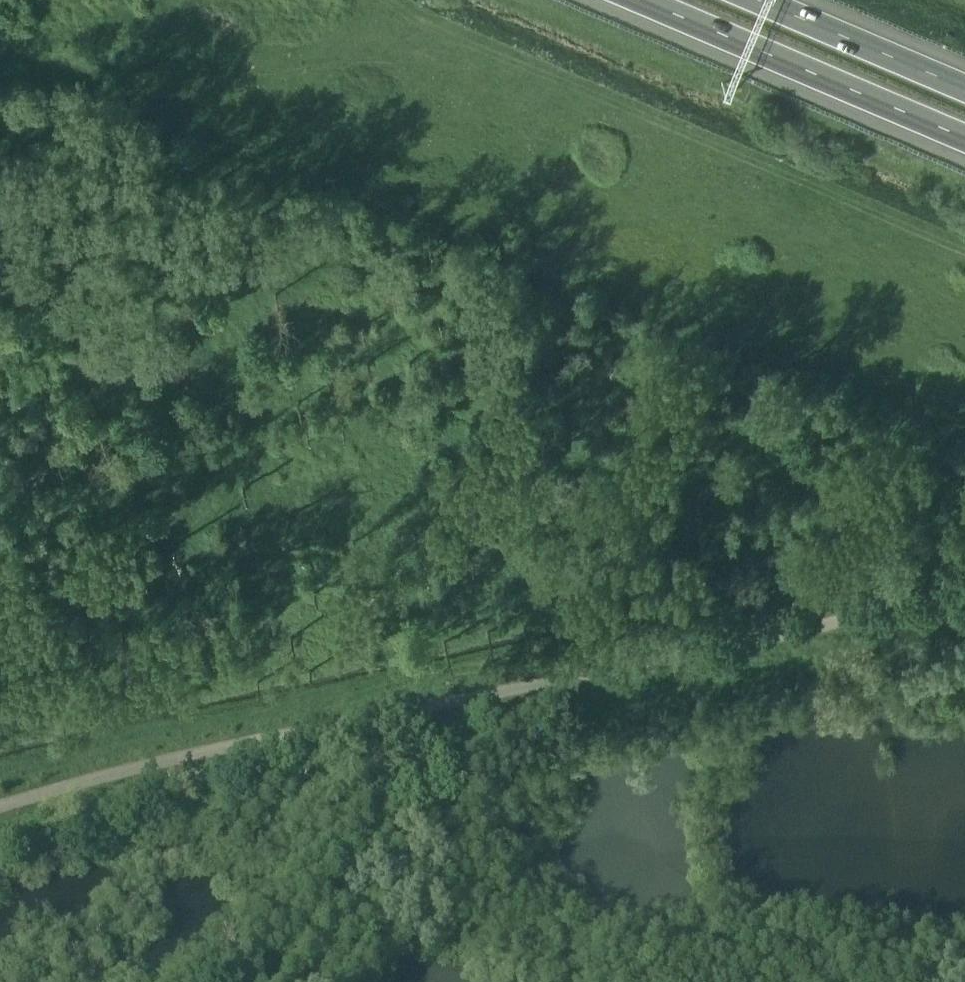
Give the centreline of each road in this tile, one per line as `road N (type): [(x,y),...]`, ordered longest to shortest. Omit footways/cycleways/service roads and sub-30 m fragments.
road 1 (unclassified): [(0,807),(199,753),(809,631),(964,580)]
road 2 (motorway): [(605,0),(964,148)]
road 3 (motorway): [(964,94),(741,0)]

